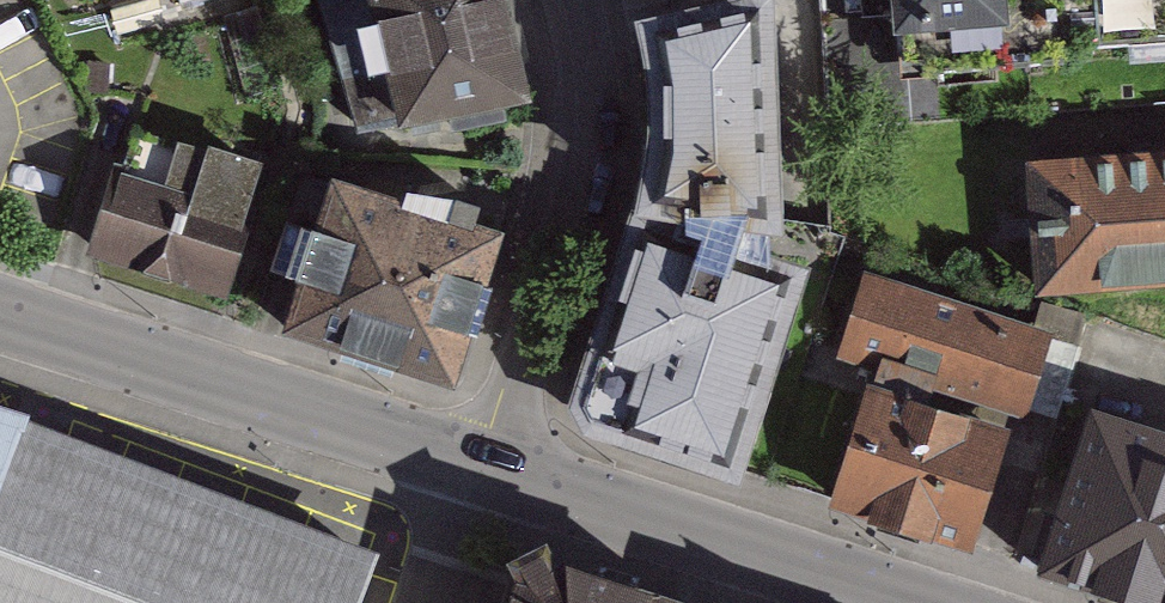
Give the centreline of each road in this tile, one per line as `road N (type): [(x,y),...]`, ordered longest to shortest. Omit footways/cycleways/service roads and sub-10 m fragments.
road 1 (tertiary): [(0,311),(489,463)]
road 2 (residential): [(489,463),(569,175),(582,93),(568,0)]
road 3 (tertiary): [(489,463),(932,602)]
road 4 (residential): [(489,463),(443,602)]

